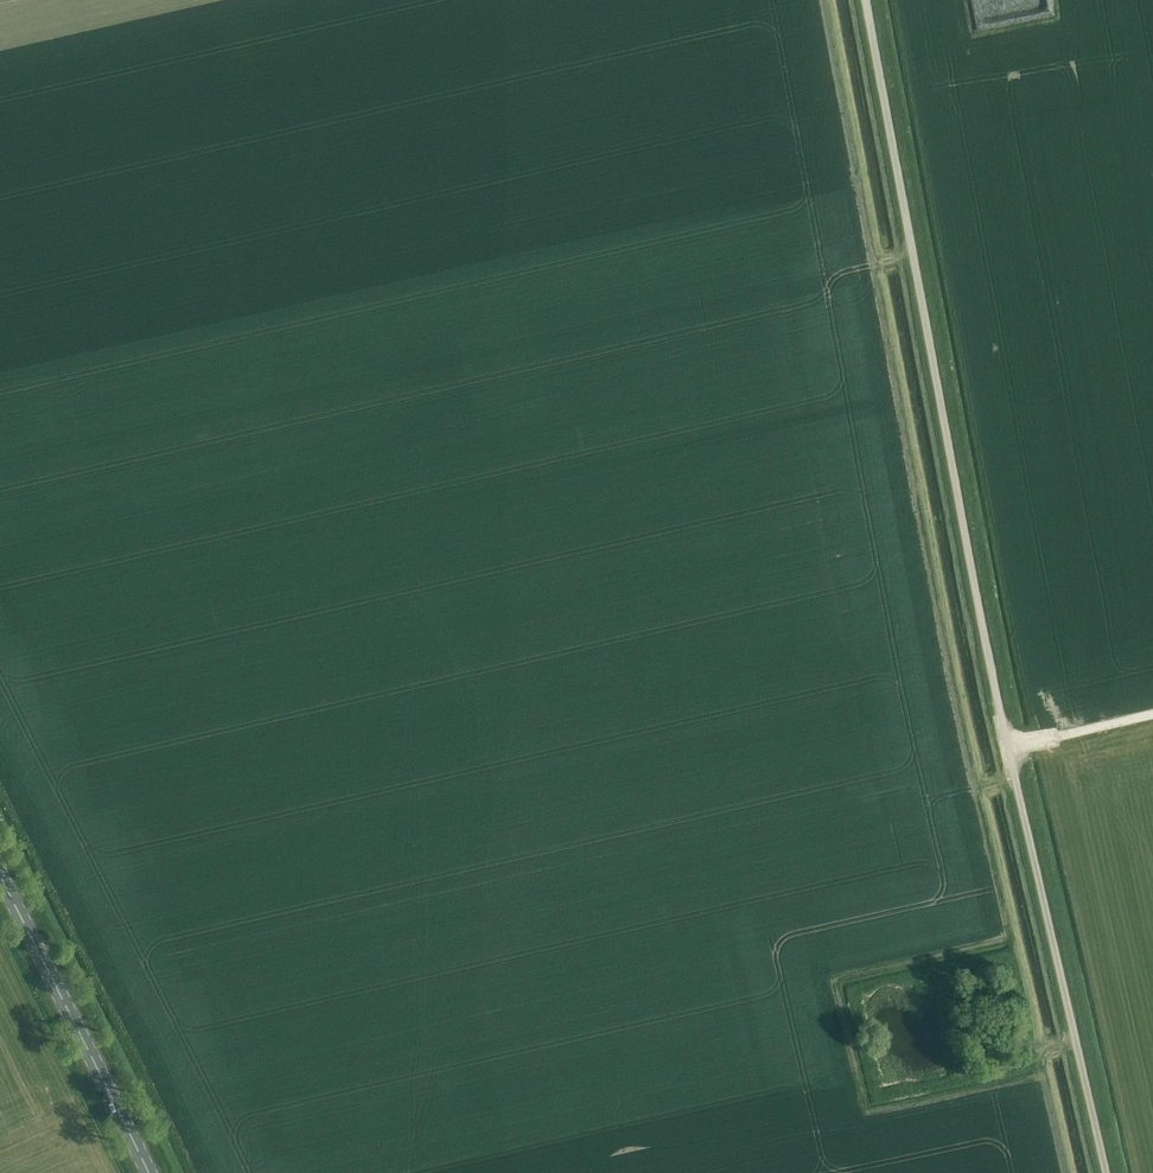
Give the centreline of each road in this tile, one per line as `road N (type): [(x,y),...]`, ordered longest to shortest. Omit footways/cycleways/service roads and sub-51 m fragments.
road 1 (unclassified): [(1104,1172),(977,612),(865,0)]
road 2 (primary): [(145,1172),(0,883)]

